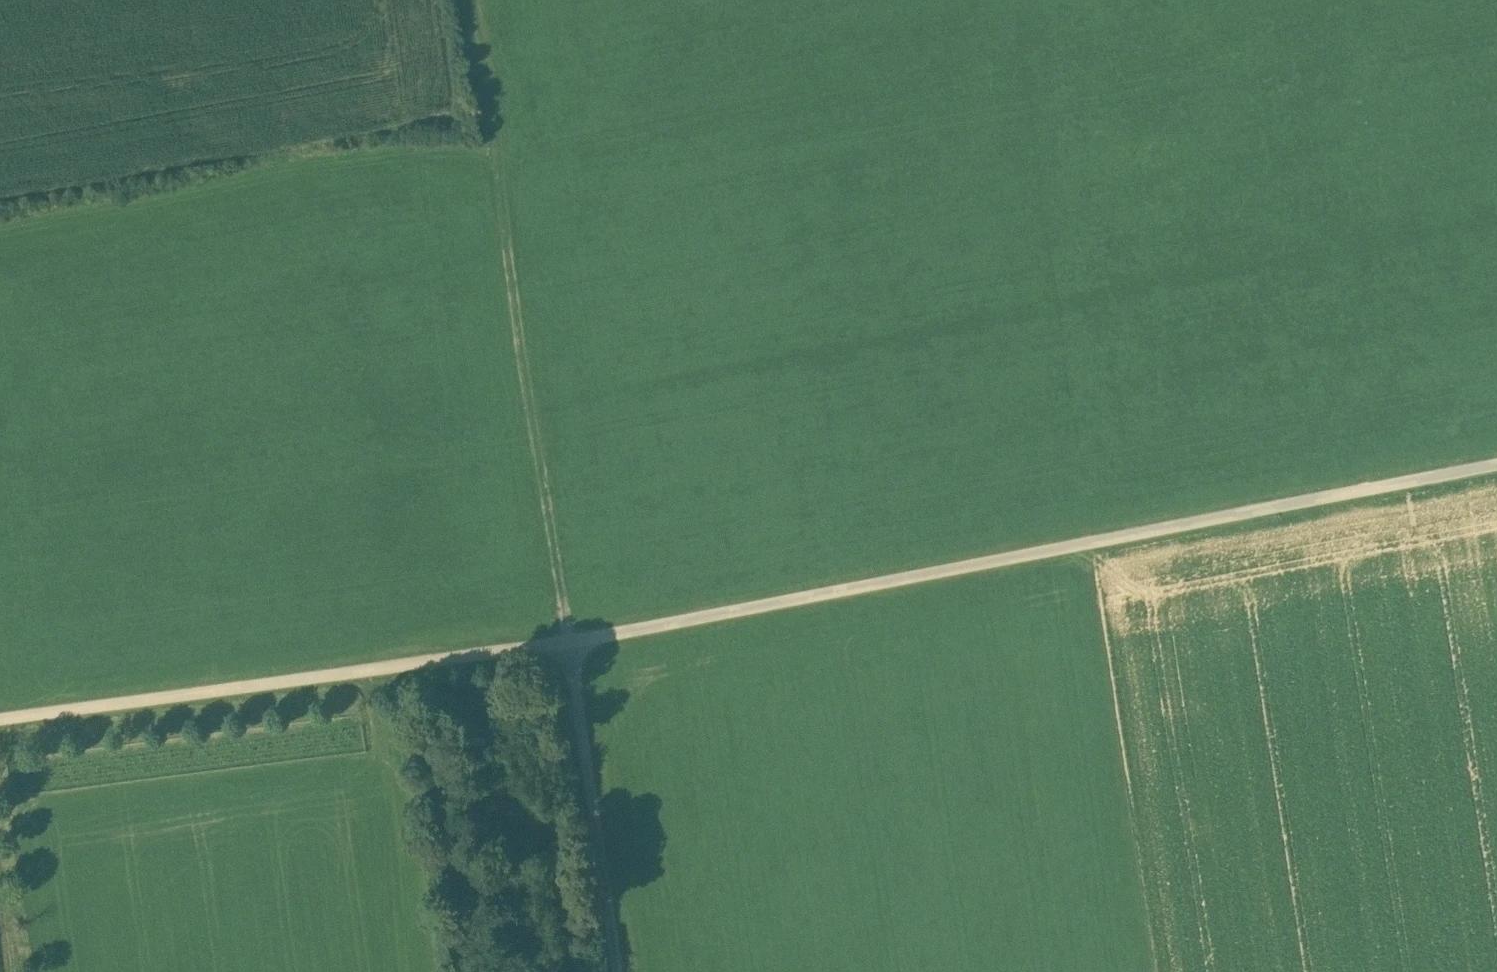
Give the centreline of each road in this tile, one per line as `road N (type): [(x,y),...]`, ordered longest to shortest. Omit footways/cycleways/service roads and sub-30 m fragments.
road 1 (unclassified): [(573,637),(1496,459)]
road 2 (track): [(573,637),(479,0)]
road 3 (unclassified): [(0,714),(573,637)]
road 4 (unclassified): [(624,971),(573,637)]

